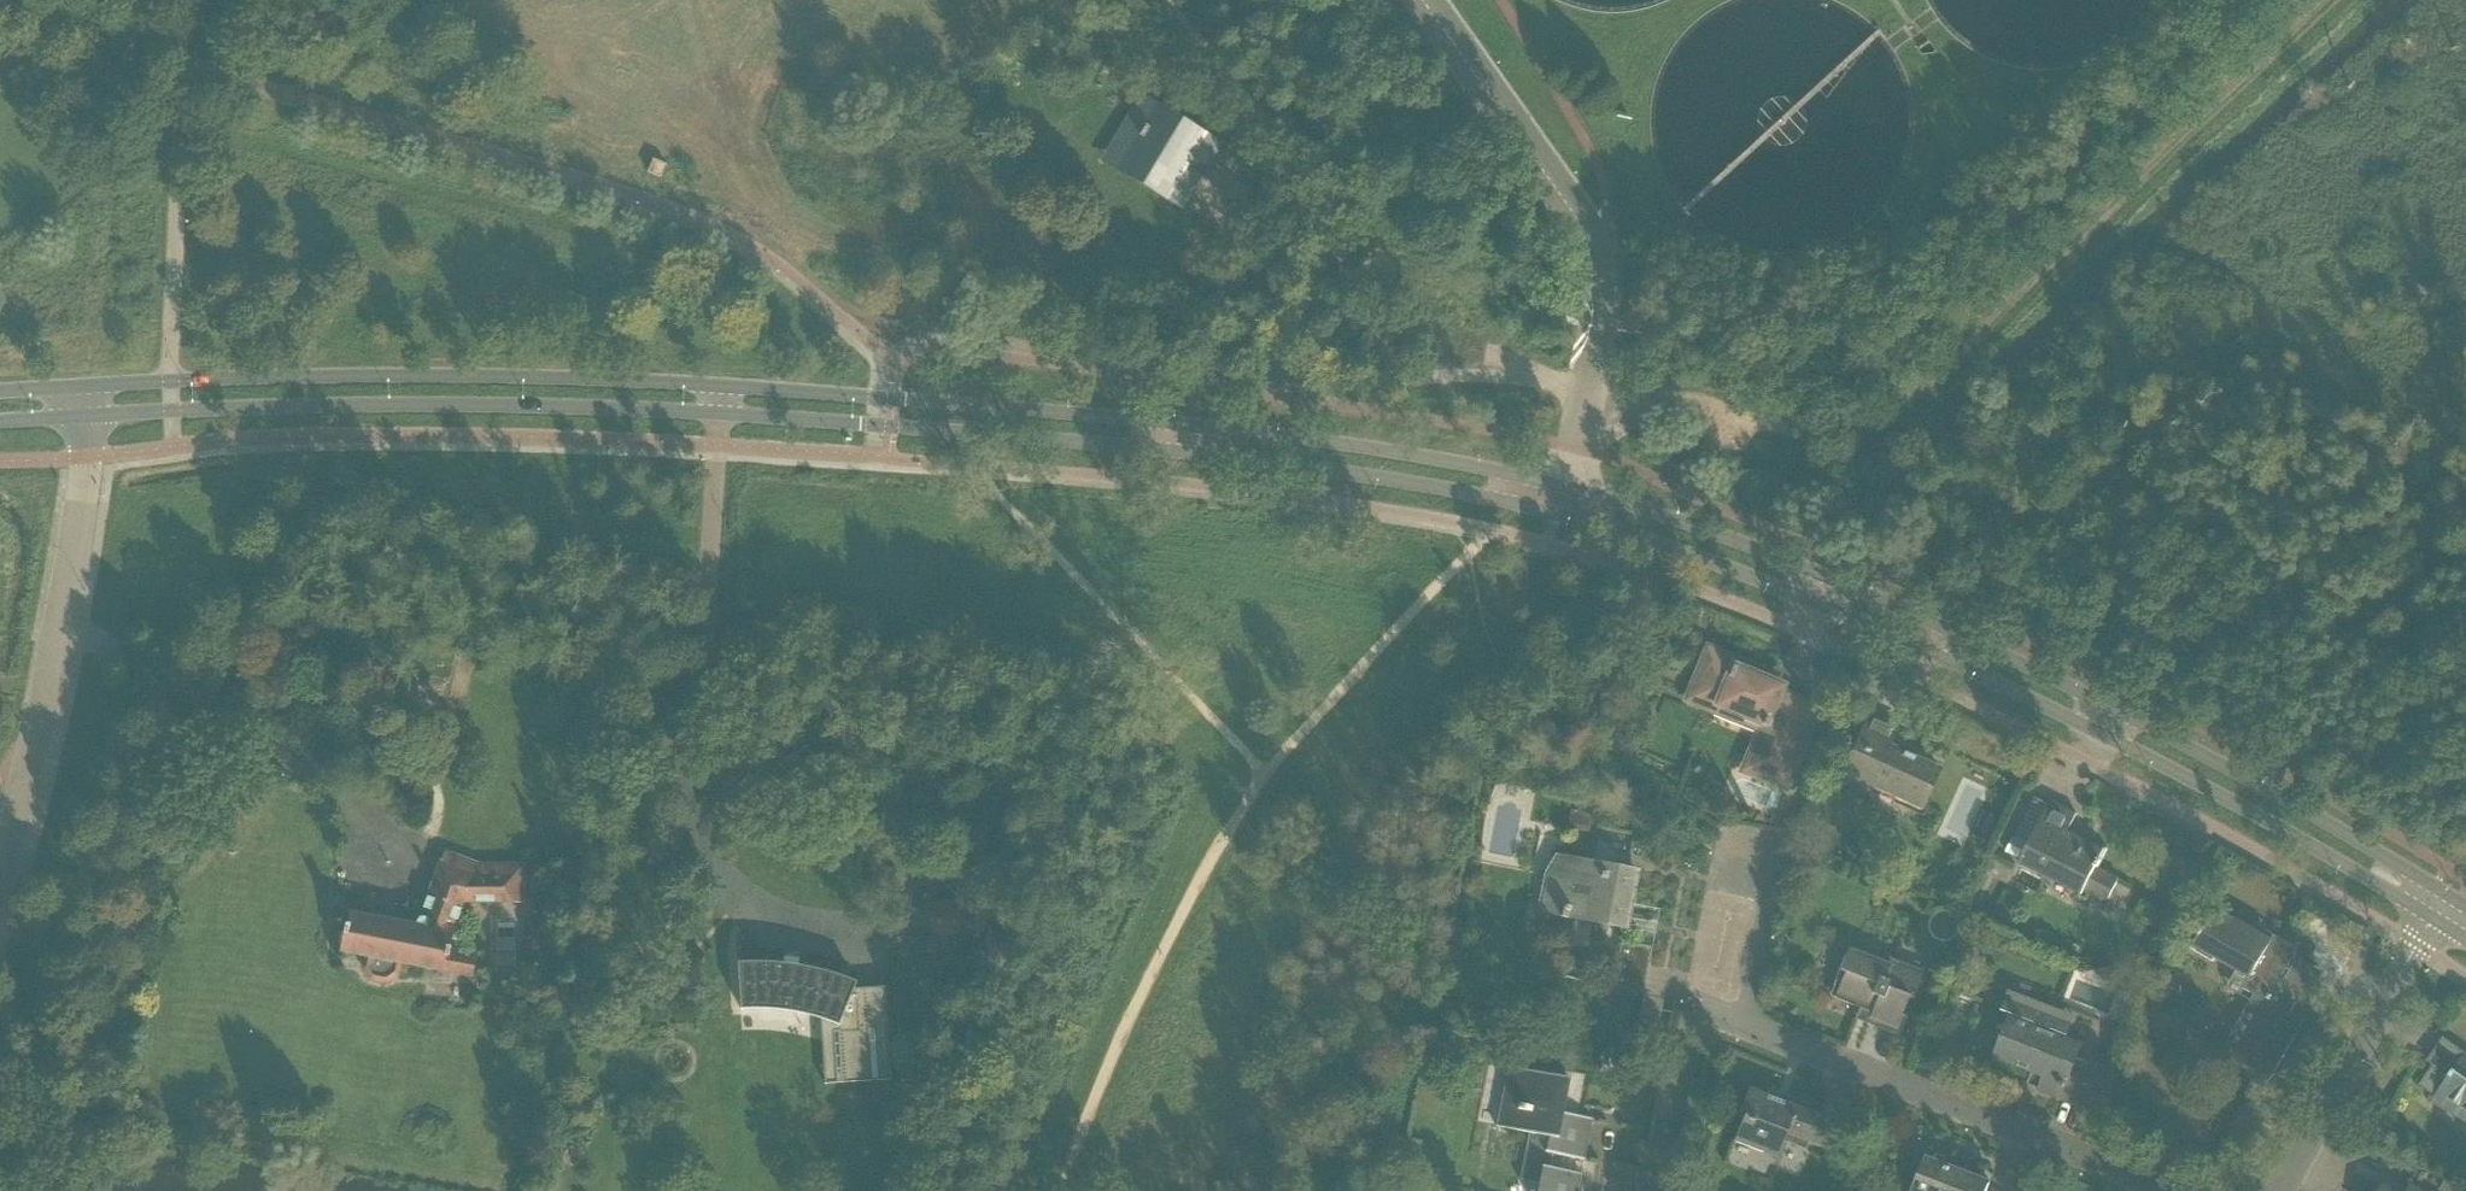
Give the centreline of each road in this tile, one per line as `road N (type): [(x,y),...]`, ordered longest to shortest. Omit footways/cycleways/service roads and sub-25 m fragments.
road 1 (secondary): [(2450,896),(2117,709),(1929,621),(1703,529),(1561,485),(1373,449),(1166,423),(721,386),(410,375),(83,387)]
road 2 (secondary): [(85,416),(413,404),(719,413),(1163,449),(1373,476),(1554,512),(1697,557),(1915,644),(2102,733),(2435,920)]
road 3 (track): [(1885,445),(2341,0)]
road 4 (residential): [(2166,1190),(1711,999)]
road 5 (unclassified): [(0,869),(39,719),(86,458),(85,416)]
road 6 (residential): [(2294,1190),(2435,920)]
road 7 (residential): [(1668,1190),(1711,999)]
road 8 (residential): [(1711,999),(1740,865)]

